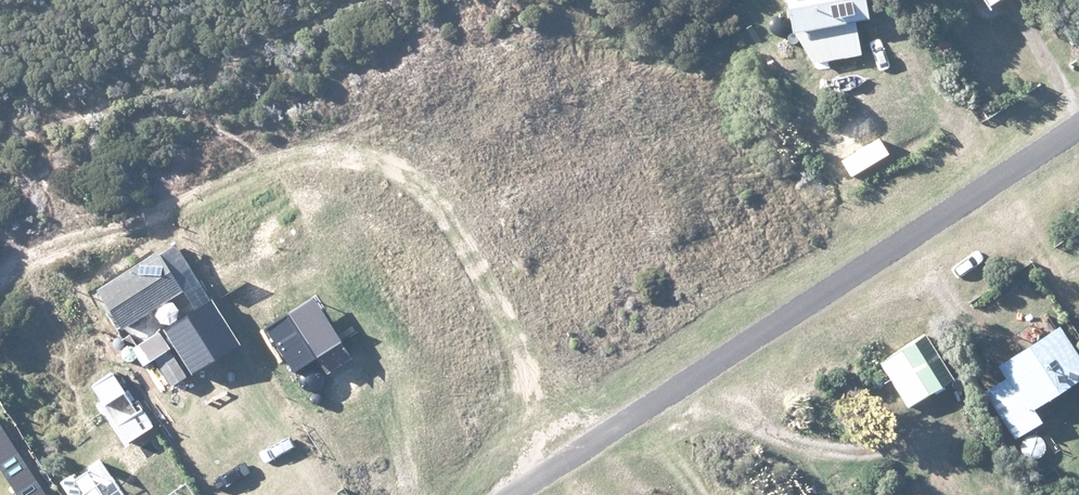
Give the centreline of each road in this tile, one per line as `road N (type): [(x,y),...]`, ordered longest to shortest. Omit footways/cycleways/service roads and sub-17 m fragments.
road 1 (residential): [(1078,134),(528,494)]

